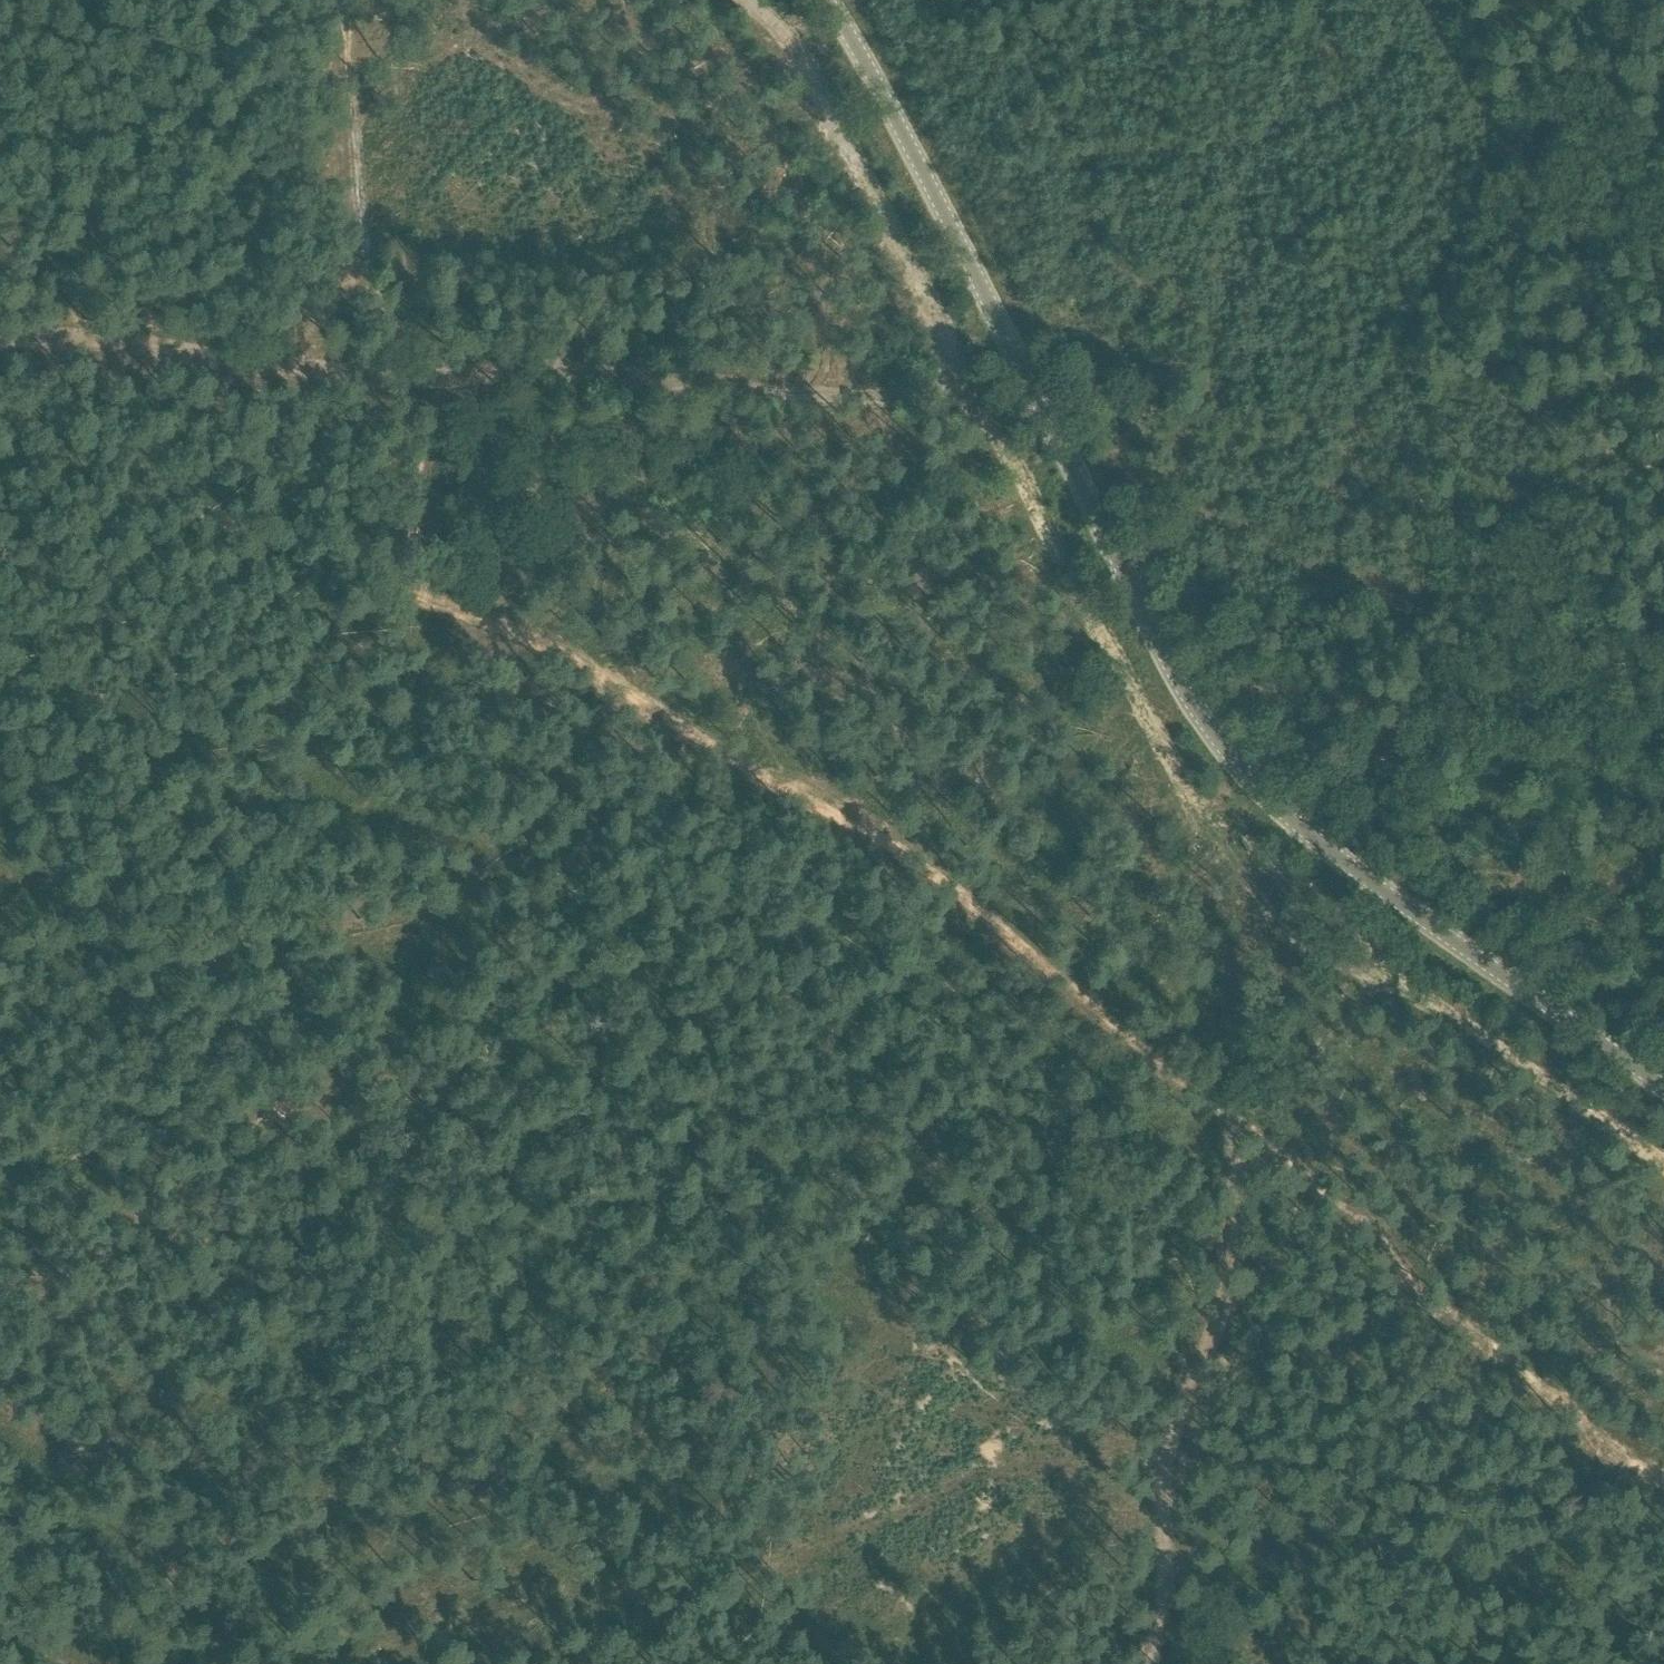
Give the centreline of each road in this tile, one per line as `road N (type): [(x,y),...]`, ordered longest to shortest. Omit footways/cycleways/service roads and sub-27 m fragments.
road 1 (track): [(1141,1663),(1161,1615),(1161,1475),(1175,1413),(1223,1306),(1238,1202),(1233,1117),(1214,1050),(1180,994),(1174,939),(1188,800),(973,405),(954,395),(0,344)]
road 2 (tertiary): [(1663,1093),(1347,872),(1262,791),(1176,687),(897,124),(821,0)]

